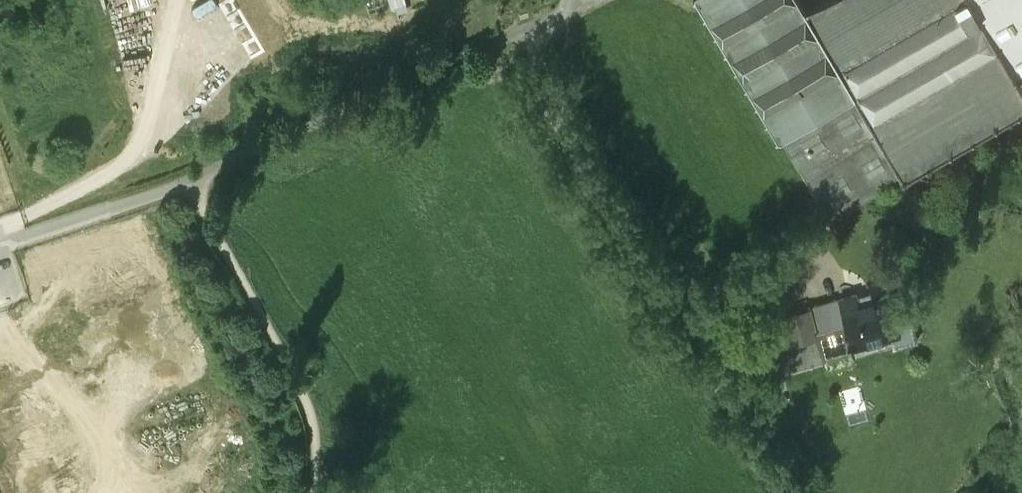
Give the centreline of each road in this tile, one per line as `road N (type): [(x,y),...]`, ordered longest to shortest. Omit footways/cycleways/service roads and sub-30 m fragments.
road 1 (track): [(192,183),(485,48),(536,35)]
road 2 (track): [(0,253),(192,183)]

